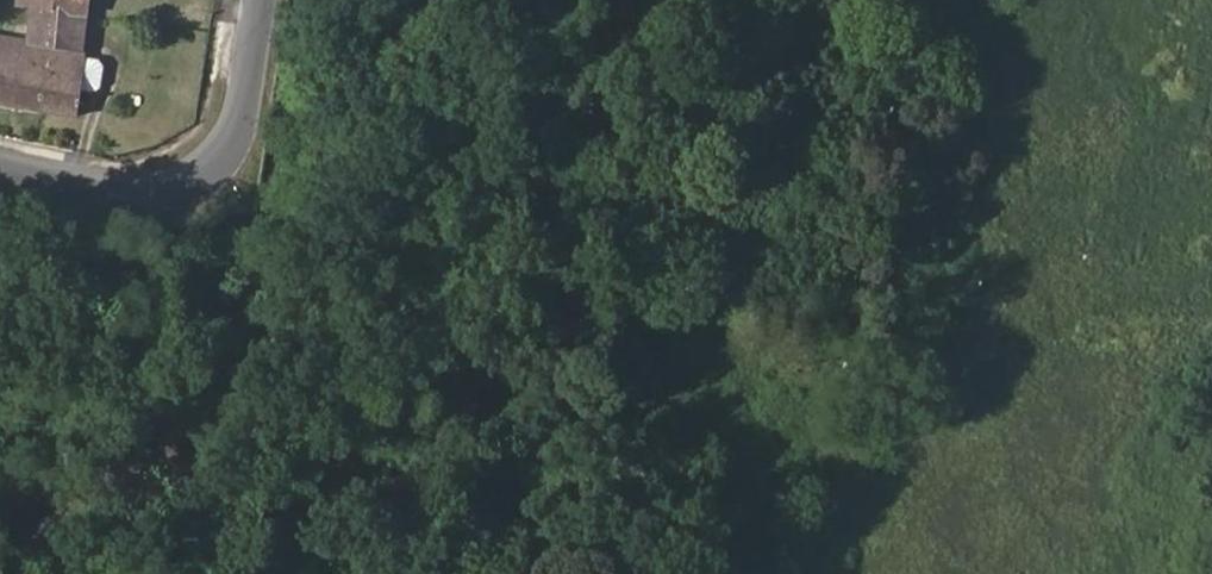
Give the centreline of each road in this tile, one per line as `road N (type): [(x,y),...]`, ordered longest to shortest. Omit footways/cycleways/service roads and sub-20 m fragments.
road 1 (residential): [(269,0),(254,105),(195,163),(114,167),(0,146)]

